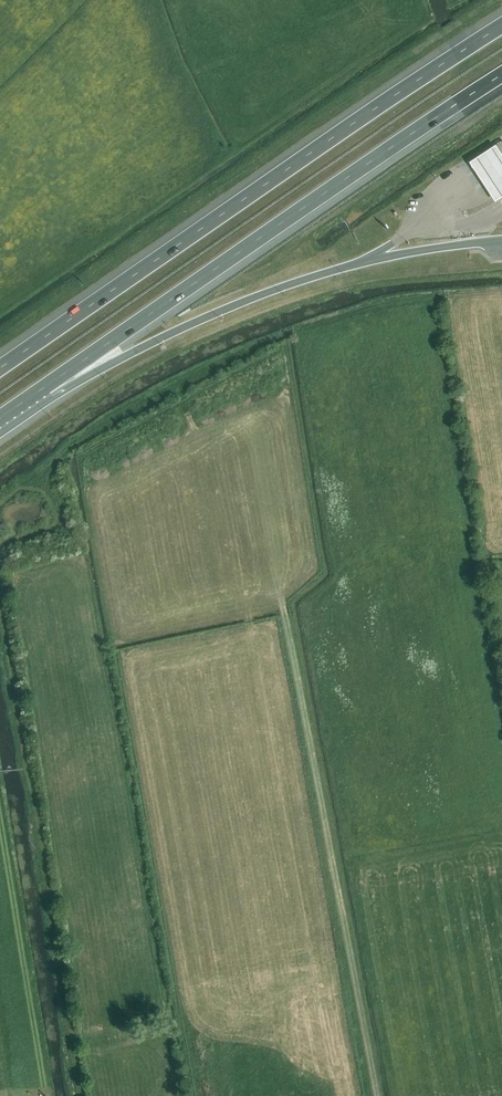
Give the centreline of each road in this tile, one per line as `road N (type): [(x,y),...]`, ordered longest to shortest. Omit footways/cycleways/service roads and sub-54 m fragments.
road 1 (motorway): [(501,26),(0,367)]
road 2 (motorway): [(38,393),(501,75)]
road 3 (motorway): [(38,393),(59,394),(210,317),(346,269)]

